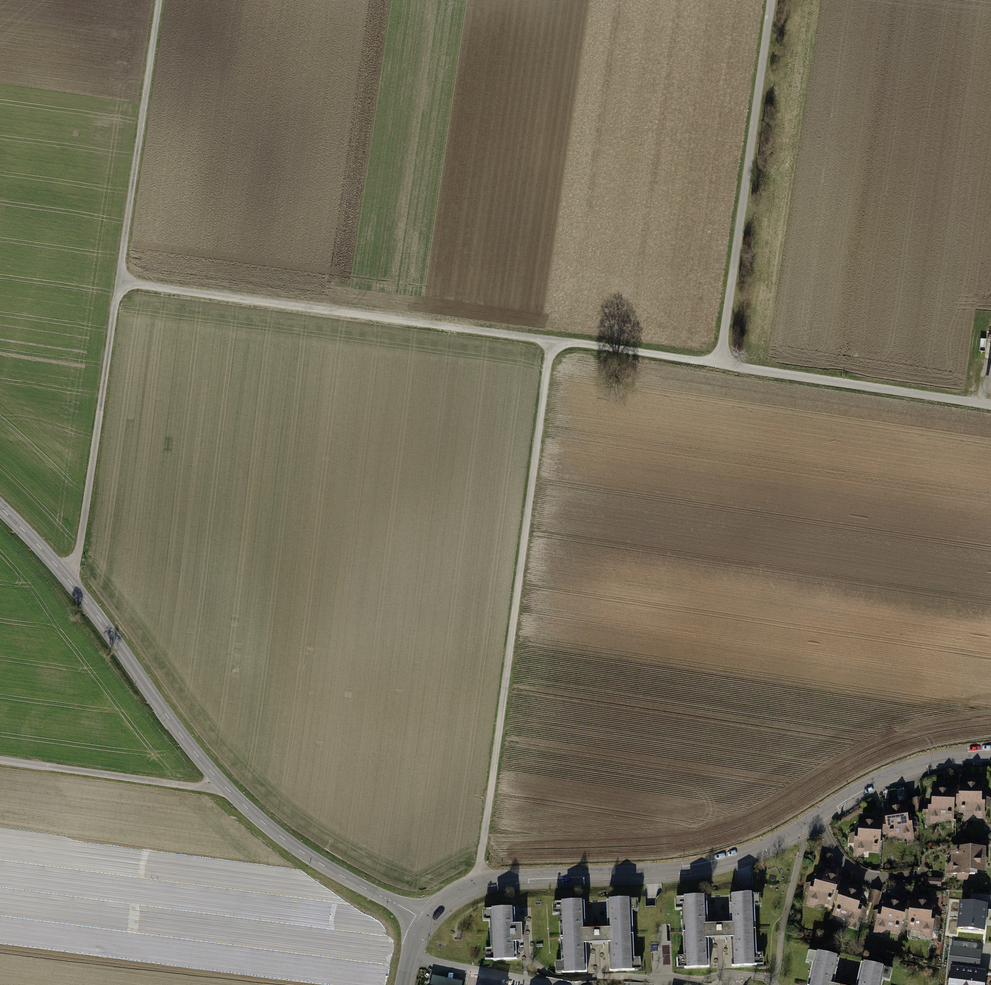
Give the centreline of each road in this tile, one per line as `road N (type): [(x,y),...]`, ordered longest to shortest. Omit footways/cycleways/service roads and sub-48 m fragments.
road 1 (track): [(720,364),(119,281)]
road 2 (unclassified): [(990,753),(894,773),(780,837),(713,863),(477,882),(423,918)]
road 3 (unclassified): [(0,511),(92,609),(229,789),(270,829),(423,918)]
road 4 (track): [(71,587),(159,0)]
road 5 (track): [(477,882),(551,339)]
road 6 (track): [(229,789),(0,758)]
road 7 (residential): [(408,957),(546,984)]

